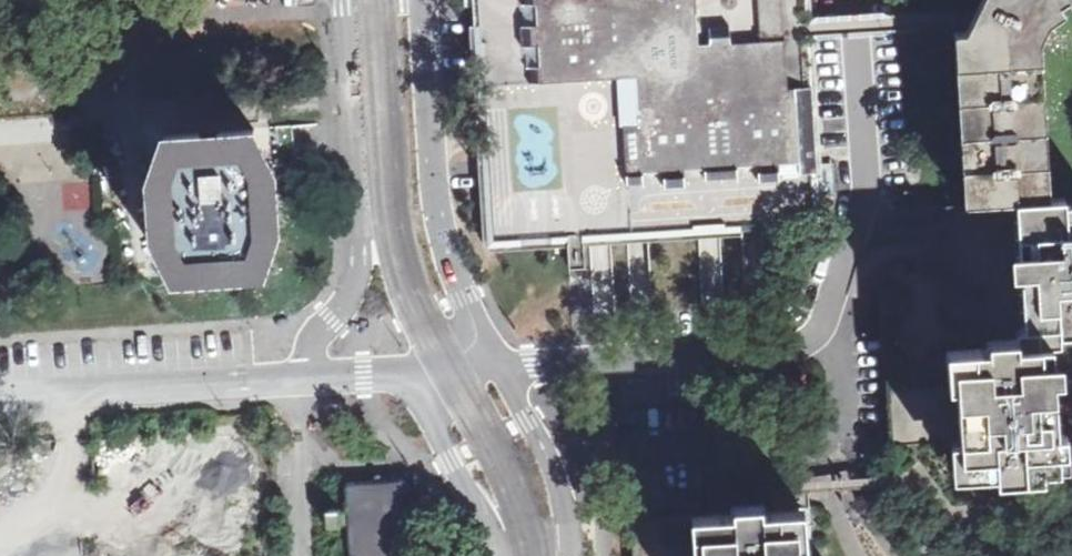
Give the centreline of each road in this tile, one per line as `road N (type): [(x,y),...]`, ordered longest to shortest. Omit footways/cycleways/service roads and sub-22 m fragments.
road 1 (residential): [(345,0),(358,248),(352,284),(323,328),(311,379)]
road 2 (residential): [(497,362),(453,268),(437,210),(422,0)]
road 3 (unclassified): [(0,397),(311,379)]
road 4 (residential): [(573,555),(550,459),(497,362)]
road 5 (unclassified): [(408,376),(494,555)]

